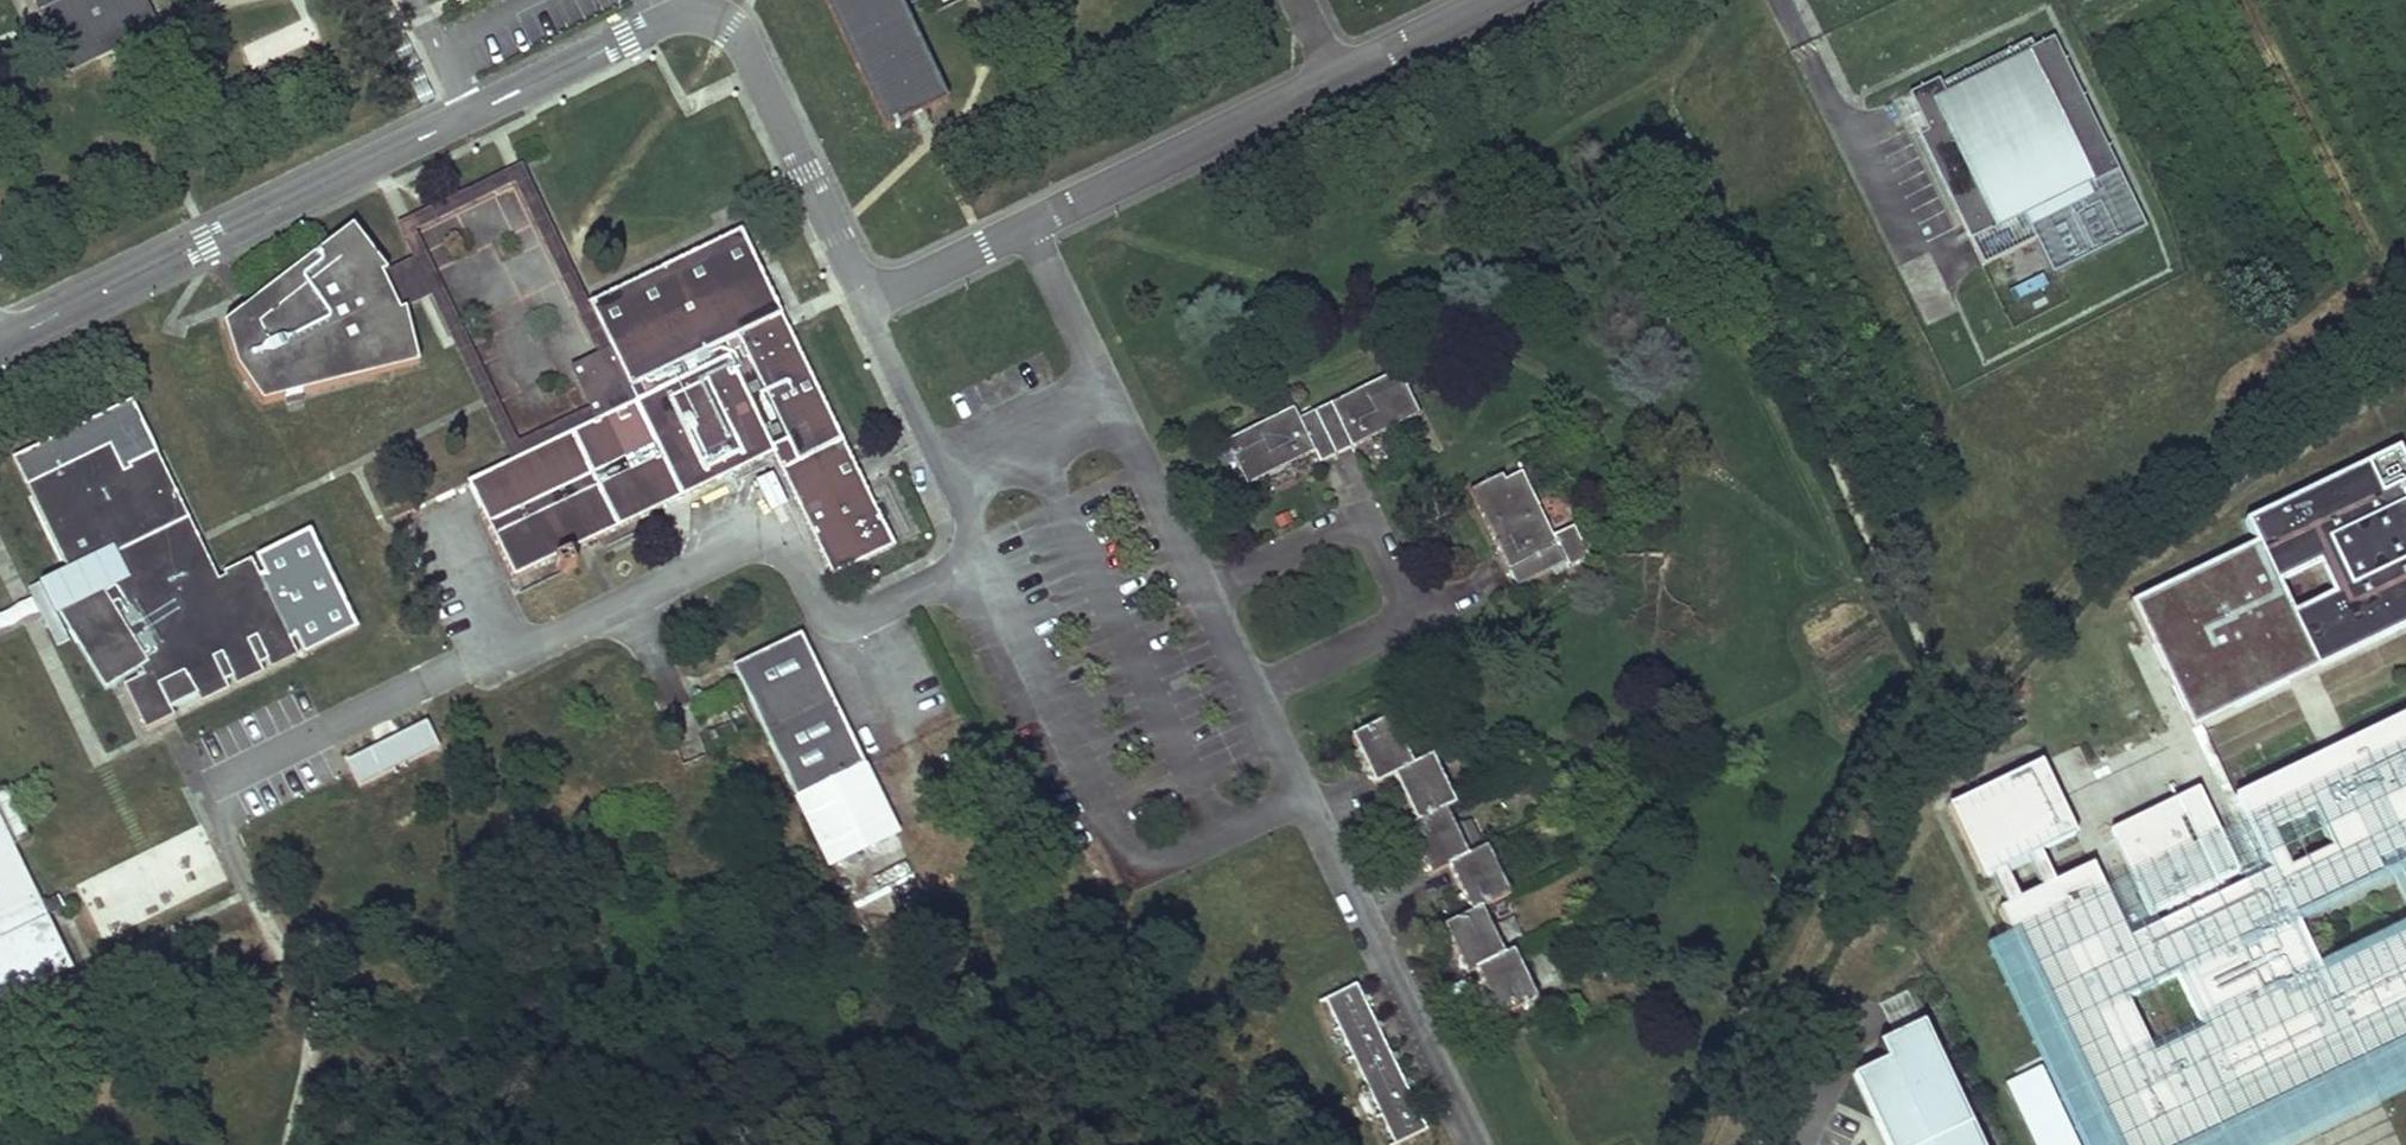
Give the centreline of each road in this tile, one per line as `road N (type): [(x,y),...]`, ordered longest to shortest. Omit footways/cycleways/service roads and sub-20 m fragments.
road 1 (track): [(381,1144),(192,757)]

